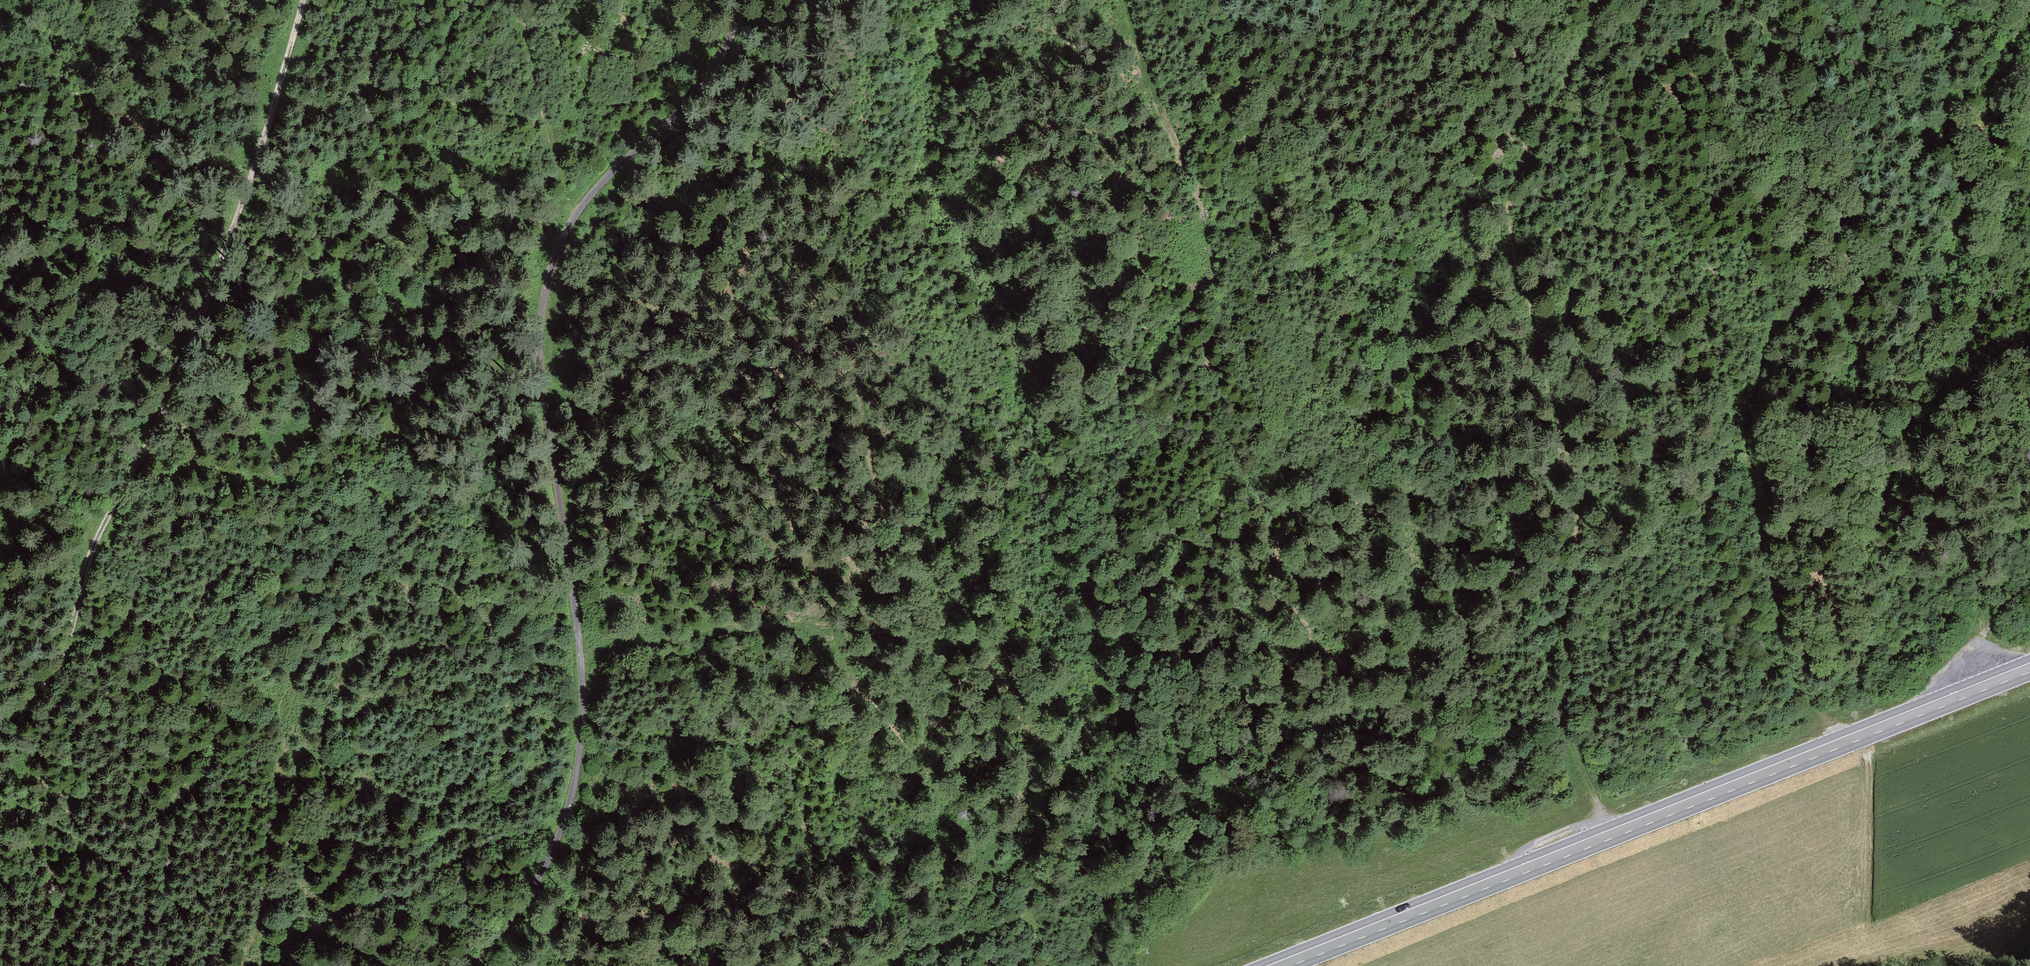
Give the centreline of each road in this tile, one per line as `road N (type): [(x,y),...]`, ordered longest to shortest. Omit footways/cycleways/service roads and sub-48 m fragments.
road 1 (track): [(471,965),(548,862),(580,765),(583,679),(543,378),(555,260),(589,200),(701,91),(732,43),(745,0)]
road 2 (track): [(544,326),(819,327),(847,339),(884,539),(856,604),(828,627),(723,633),(581,665)]
road 3 (primary): [(2029,668),(1279,965)]
road 4 (track): [(1843,742),(1787,661),(1748,451),(1751,392),(1765,349),(1817,268),(1803,223),(1750,127),(1720,0)]
road 5 (track): [(1488,0),(1535,127),(1511,202),(1585,492),(1566,622),(1579,764)]
road 6 (track): [(549,290),(486,409),(401,518),(144,457)]
road 7 (track): [(144,457),(224,260),(305,0)]
road 8 (track): [(144,457),(93,550),(63,656),(37,693),(0,721)]
road 9 (track): [(2029,345),(1942,405),(1942,440),(1965,515)]
road 10 (track): [(897,965),(1039,908),(1067,965)]
road 11 (track): [(2029,583),(1983,638),(1965,515)]

